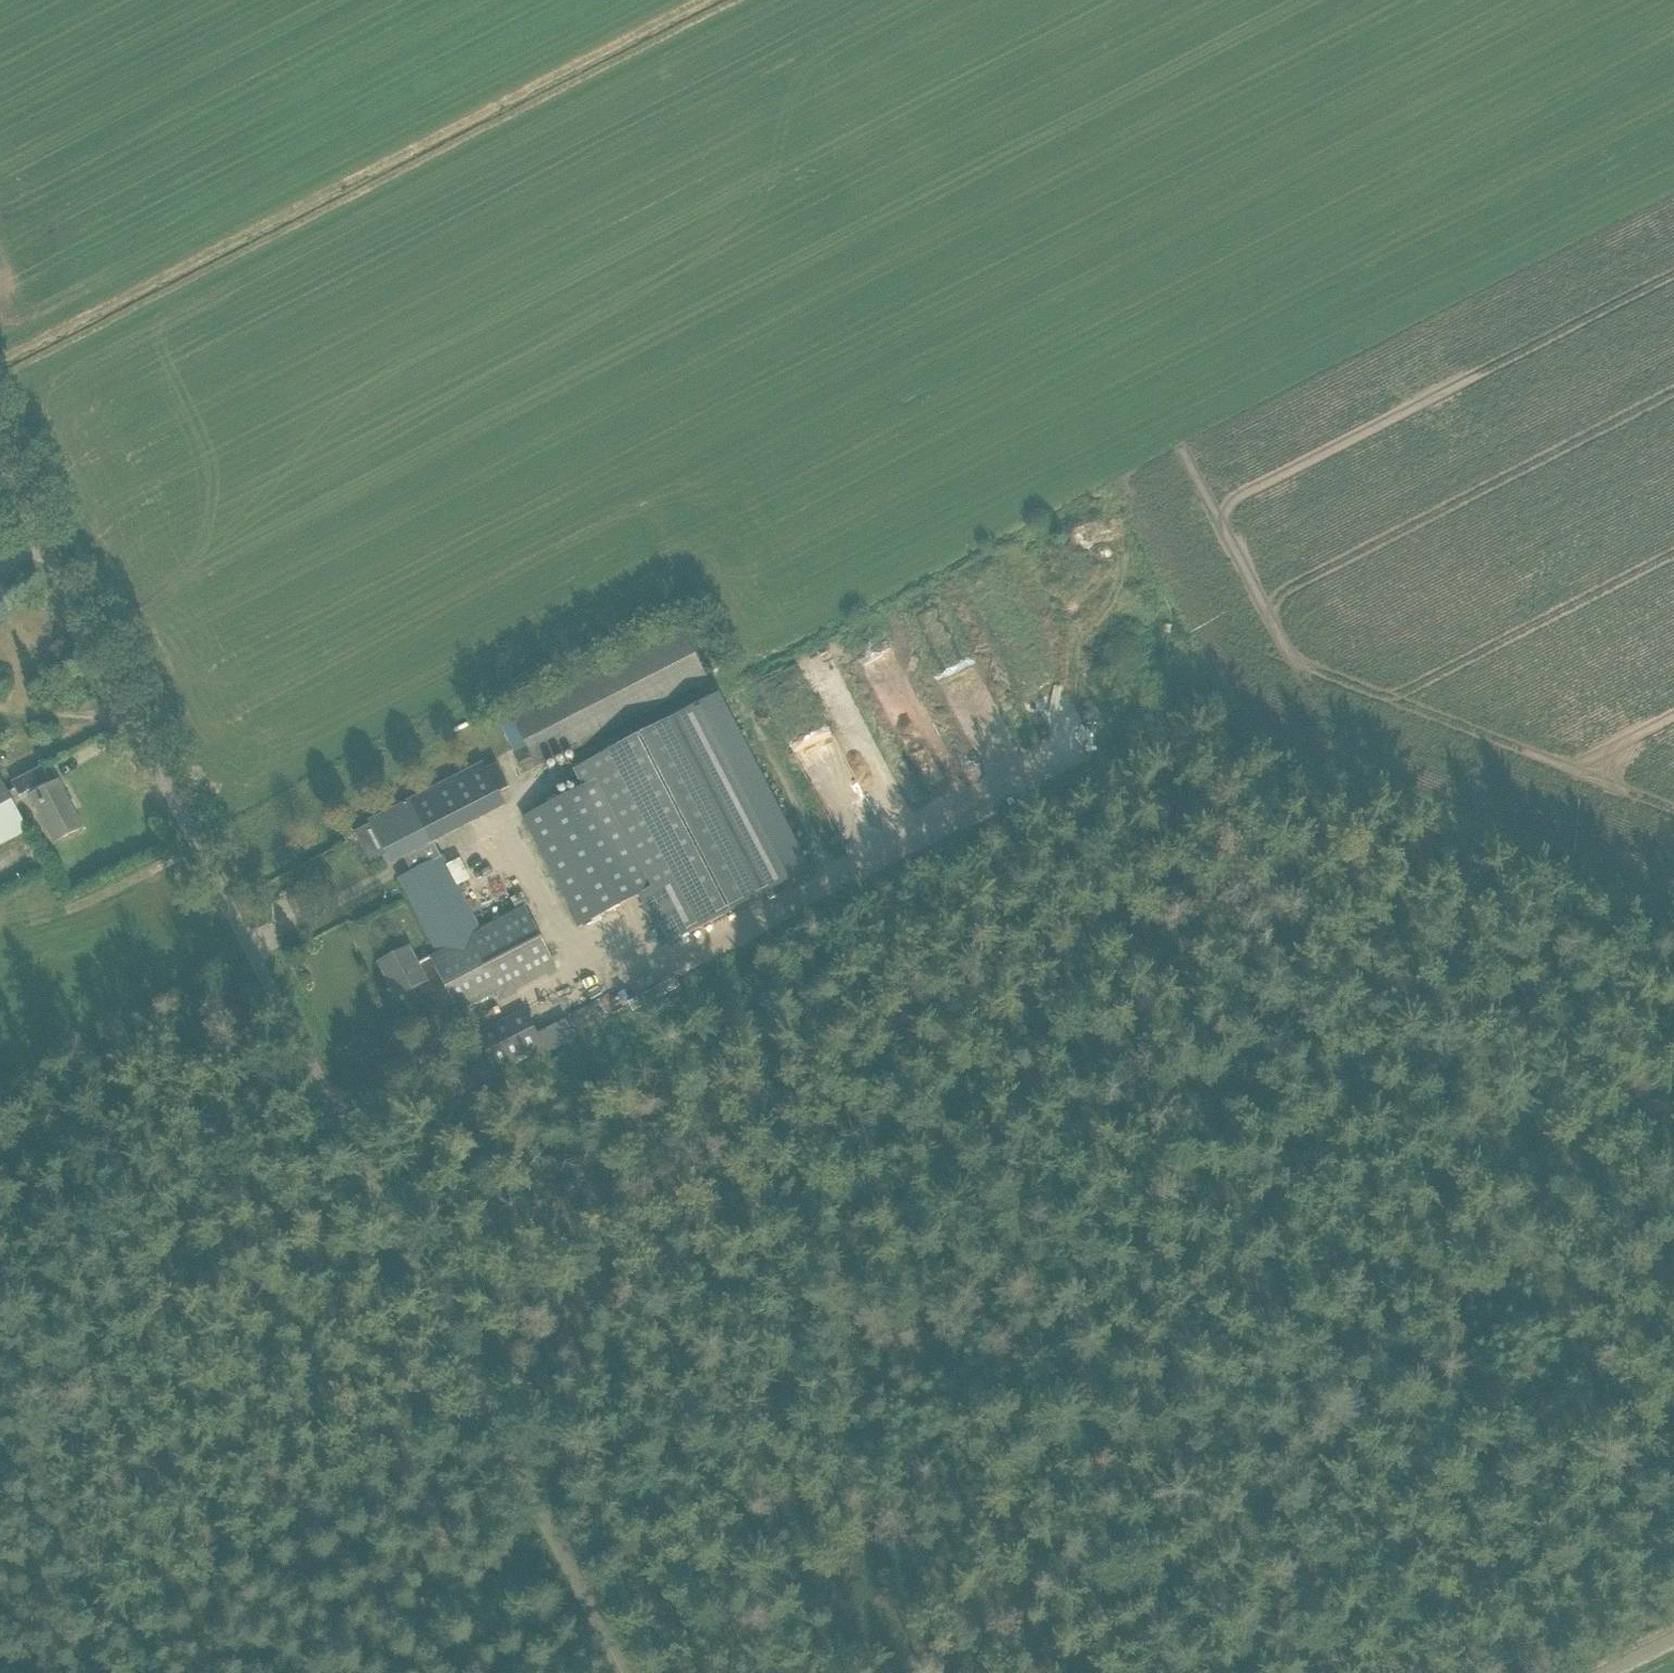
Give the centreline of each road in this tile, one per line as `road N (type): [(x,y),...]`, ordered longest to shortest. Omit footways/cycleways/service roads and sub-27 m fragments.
road 1 (unclassified): [(634,1672),(0,462)]
road 2 (track): [(596,1601),(817,1495),(1012,1380),(1350,1251),(1511,1158),(1537,1057),(1609,986),(1662,916),(1673,921)]
road 3 (track): [(1148,1672),(1012,1380),(919,1253),(770,935)]
road 4 (track): [(1673,1446),(1555,1330),(1541,1203),(1511,1158)]

